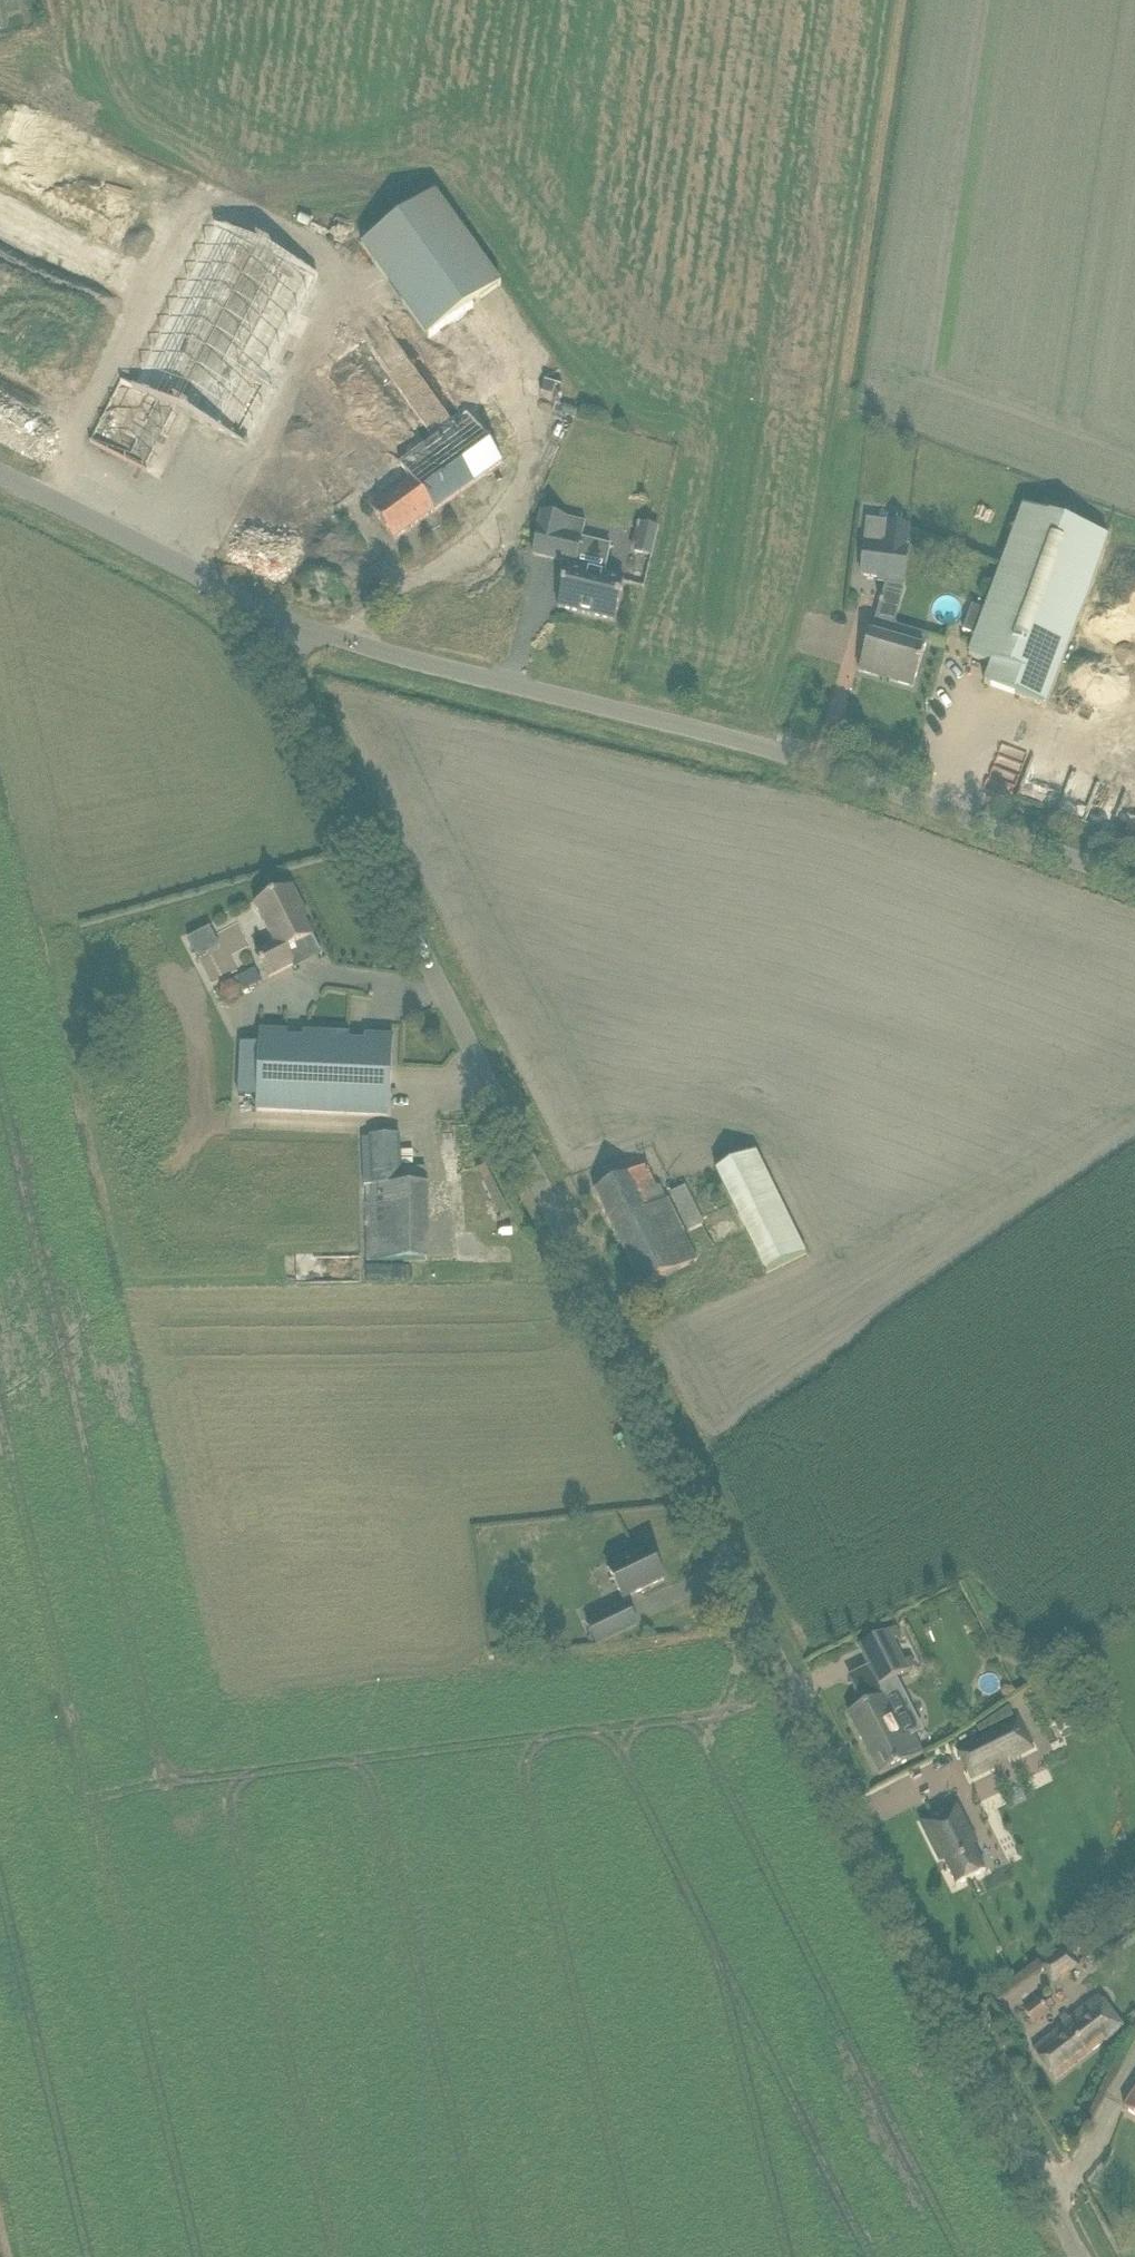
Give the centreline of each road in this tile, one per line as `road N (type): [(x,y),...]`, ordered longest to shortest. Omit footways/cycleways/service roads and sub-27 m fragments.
road 1 (unclassified): [(1052,2197),(290,678),(292,625)]
road 2 (unclassified): [(1134,879),(795,757),(292,625)]
road 3 (unclassified): [(292,625),(0,476)]

